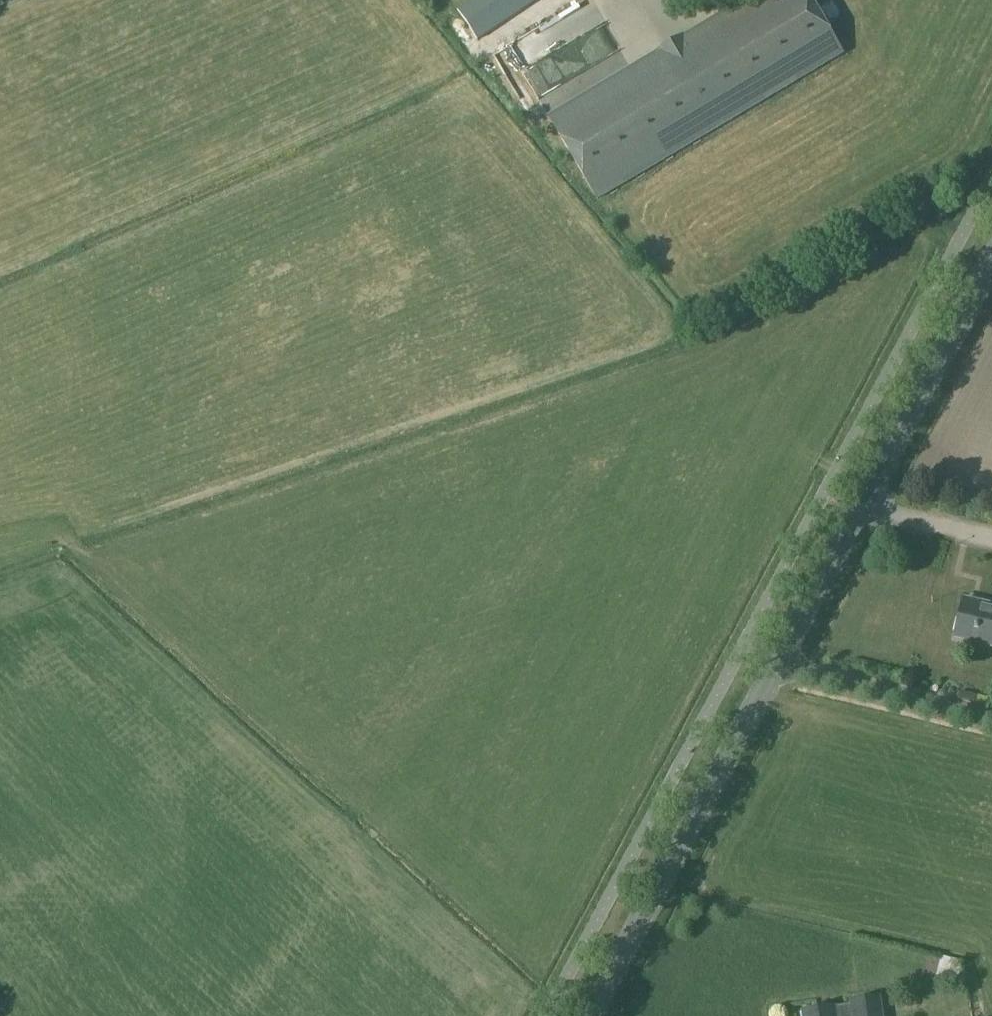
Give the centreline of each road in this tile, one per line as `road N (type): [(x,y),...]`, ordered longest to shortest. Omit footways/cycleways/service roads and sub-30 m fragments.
road 1 (secondary): [(588,1015),(991,257)]

